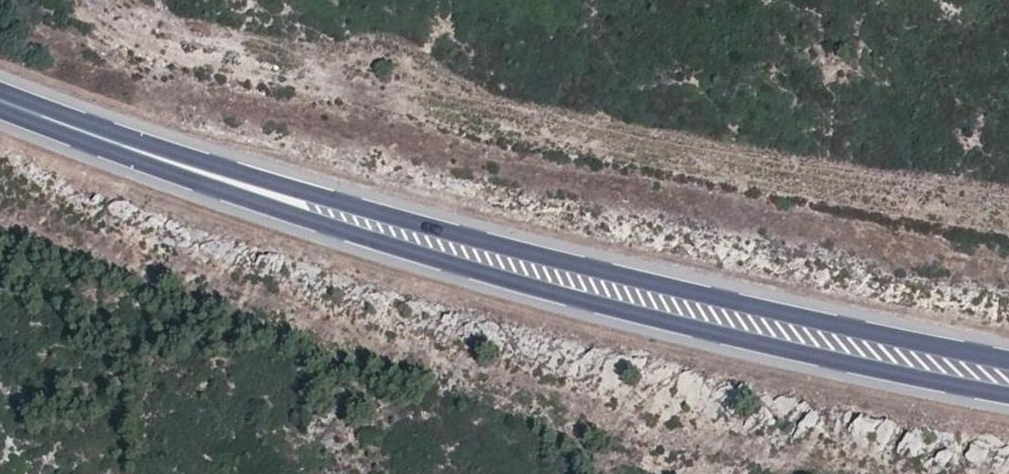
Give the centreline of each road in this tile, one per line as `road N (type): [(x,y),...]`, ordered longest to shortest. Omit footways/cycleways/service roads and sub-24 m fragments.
road 1 (primary): [(1008,385),(670,312),(304,210),(0,105)]

